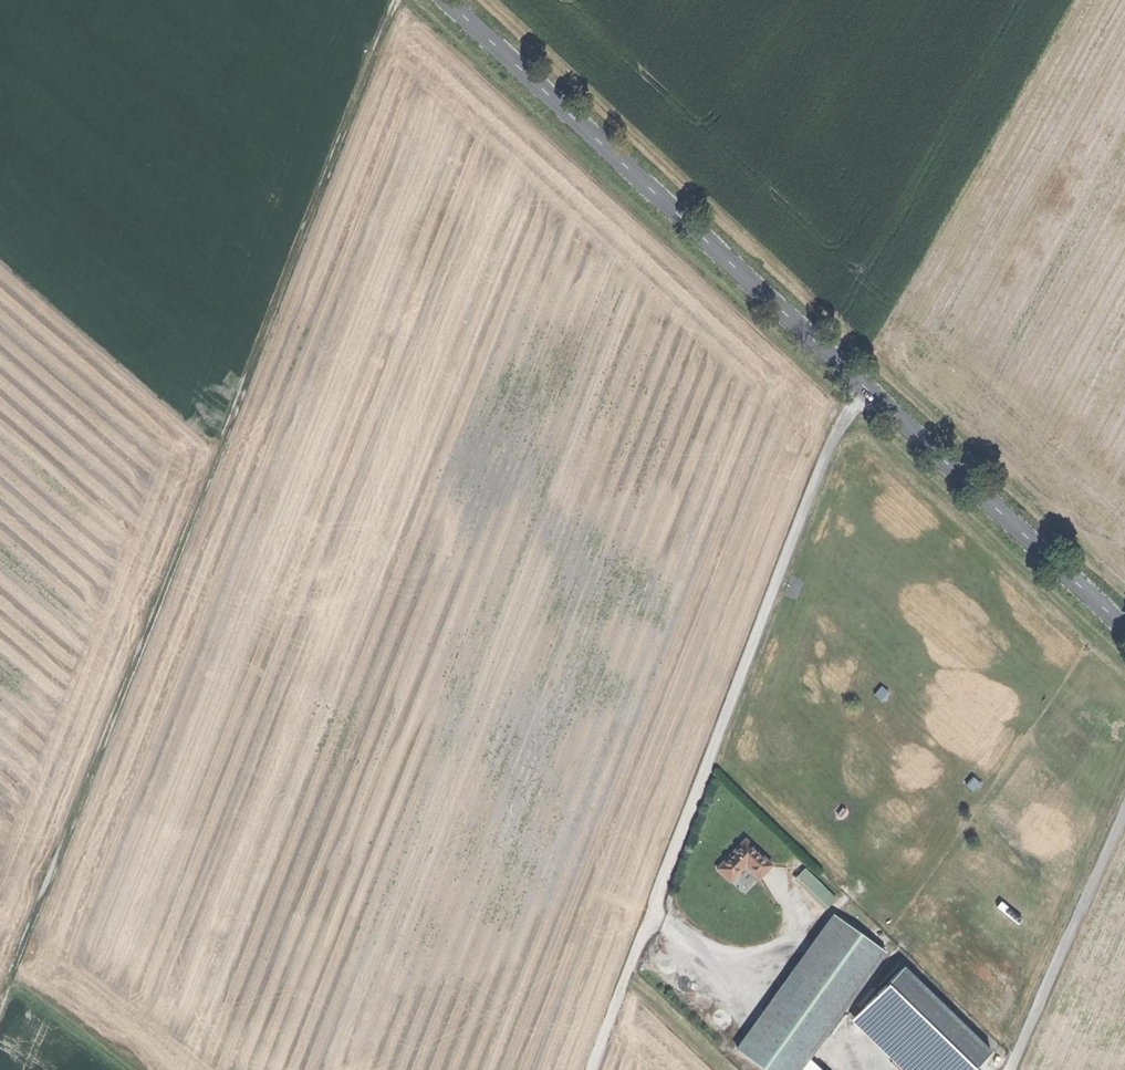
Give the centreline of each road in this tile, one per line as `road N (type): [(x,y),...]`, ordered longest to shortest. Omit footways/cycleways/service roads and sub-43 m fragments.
road 1 (track): [(14,988),(397,0)]
road 2 (tertiary): [(1124,626),(446,0)]
road 3 (track): [(591,1069),(835,435),(864,384)]
road 4 (unclassified): [(1124,808),(1011,1069)]
road 5 (track): [(120,1069),(14,988),(0,1022)]

